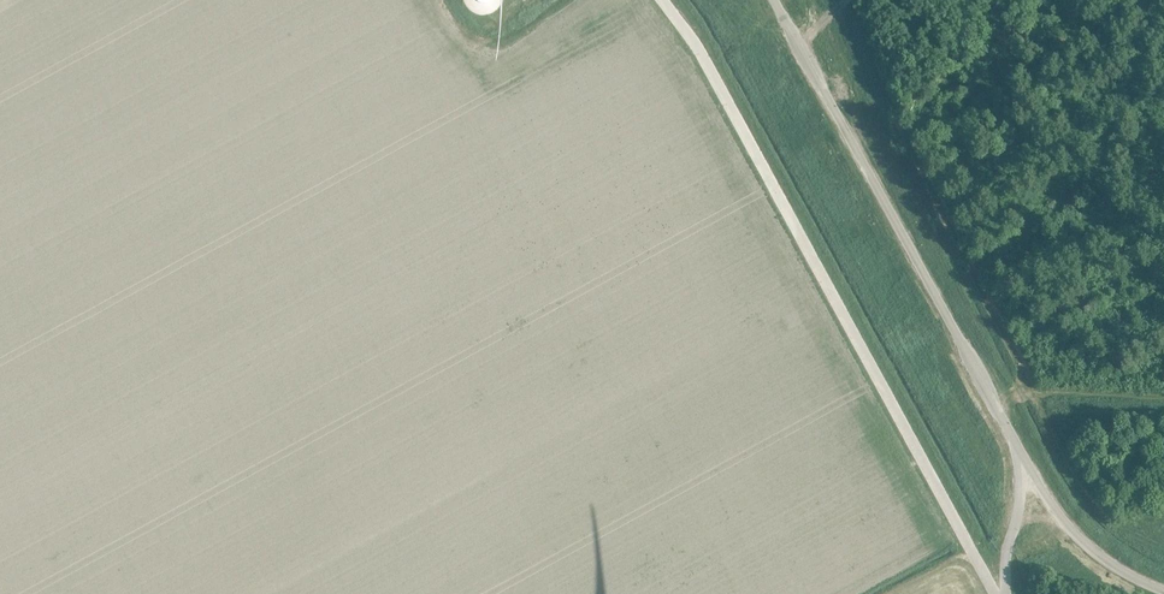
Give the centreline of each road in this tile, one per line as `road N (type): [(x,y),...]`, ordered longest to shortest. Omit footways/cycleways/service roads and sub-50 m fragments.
road 1 (unclassified): [(1163,589),(1114,569),(1066,525),(771,0)]

